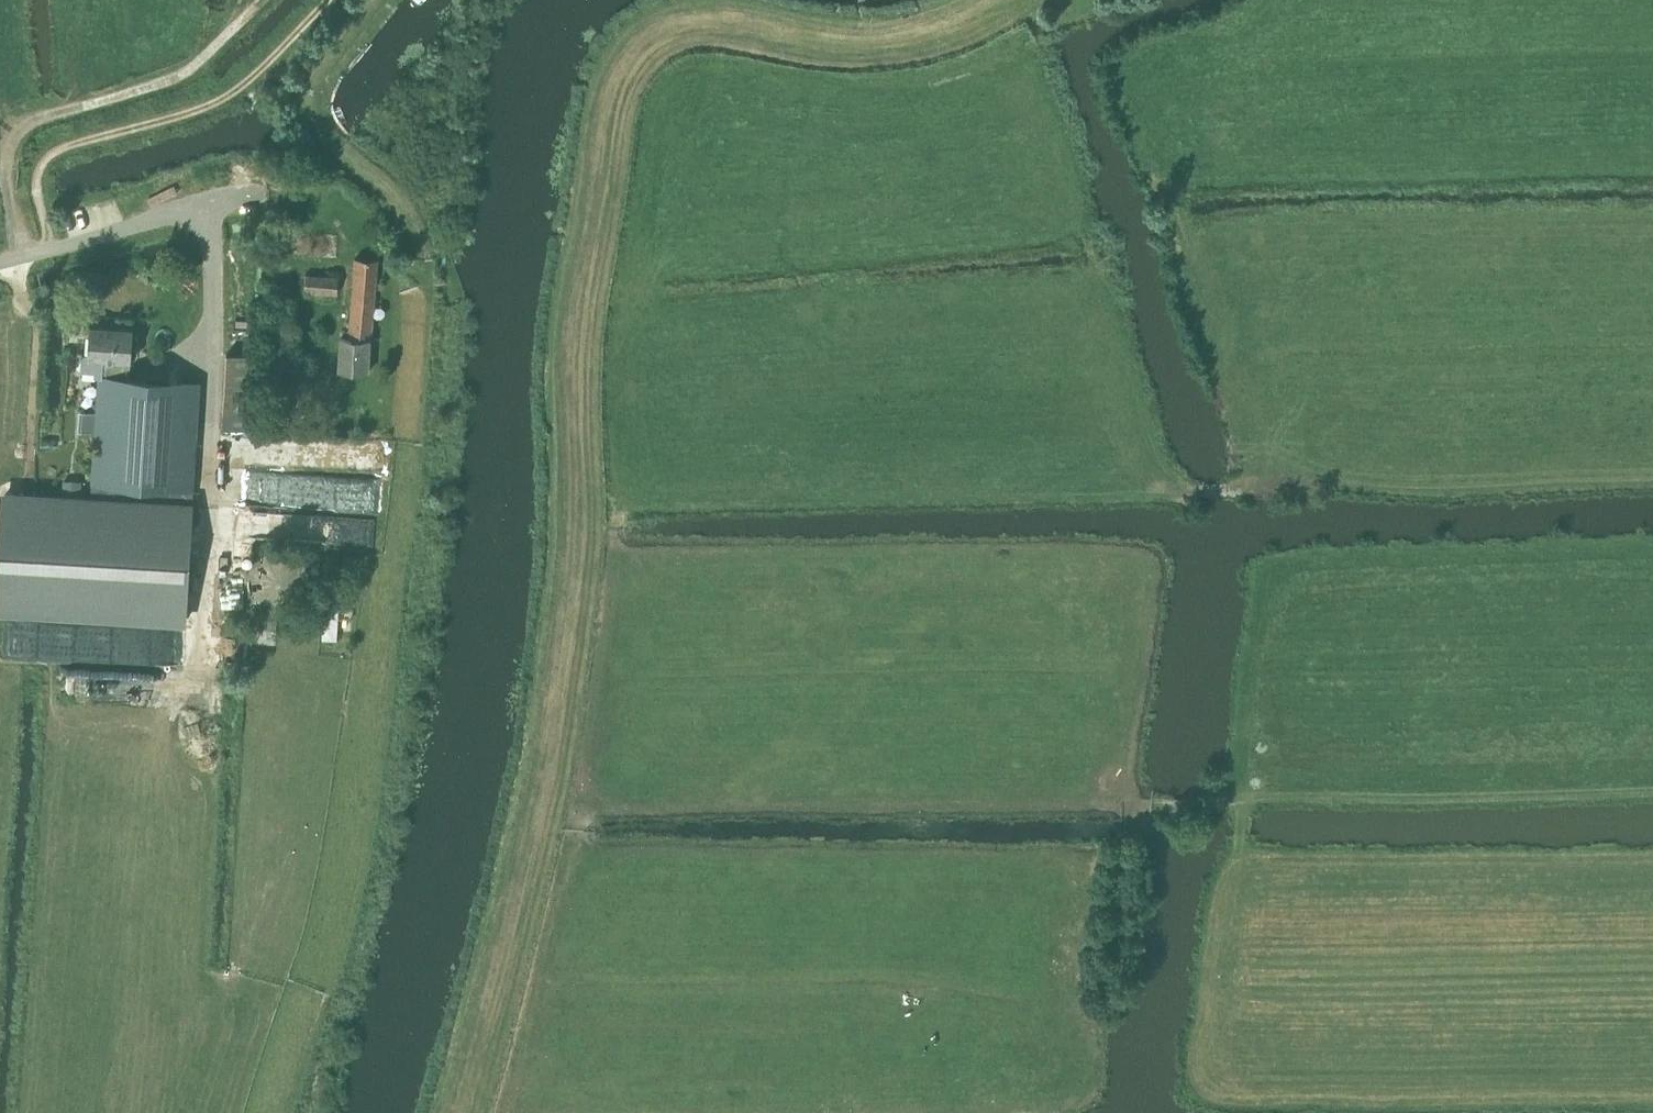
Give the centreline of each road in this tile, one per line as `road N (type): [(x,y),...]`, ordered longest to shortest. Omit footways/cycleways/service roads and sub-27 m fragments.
road 1 (track): [(1652,790),(1143,806)]
road 2 (unclassified): [(0,262),(242,194)]

